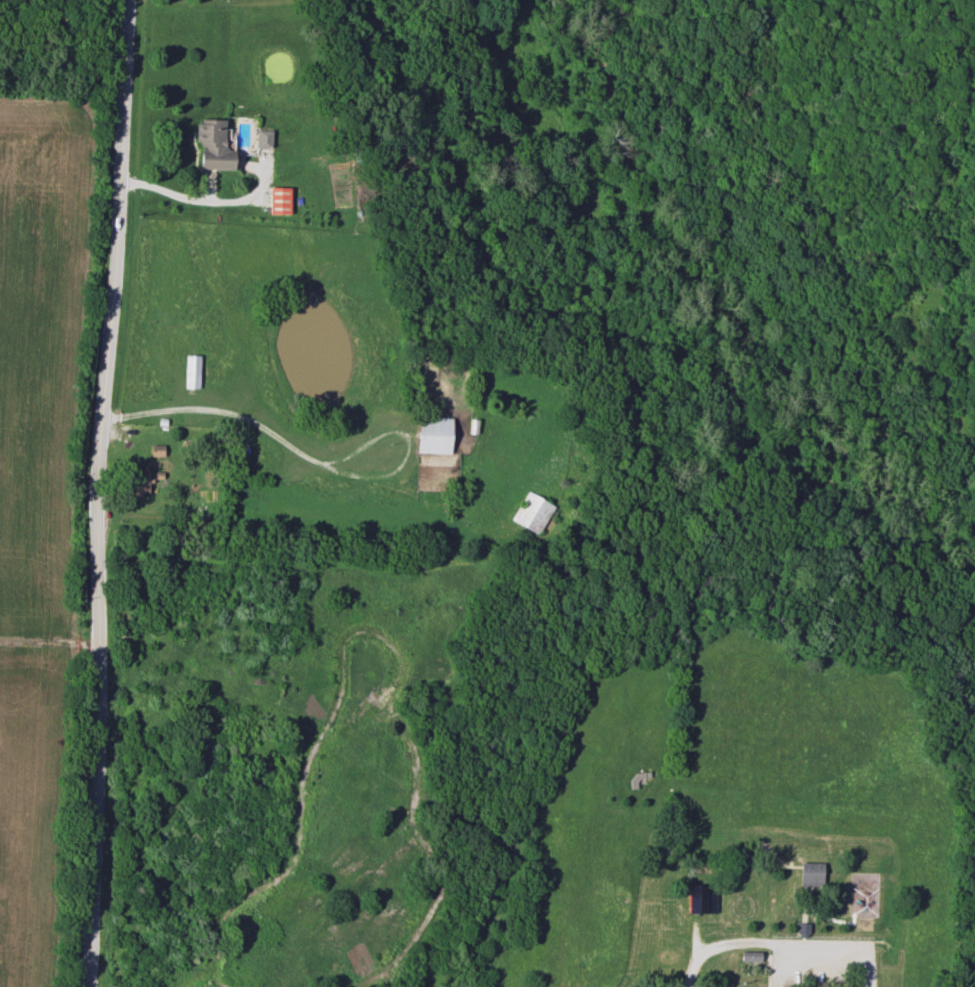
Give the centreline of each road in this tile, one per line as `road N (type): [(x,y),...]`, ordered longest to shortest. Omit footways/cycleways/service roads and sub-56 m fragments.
road 1 (residential): [(128,0),(97,468),(88,986)]

